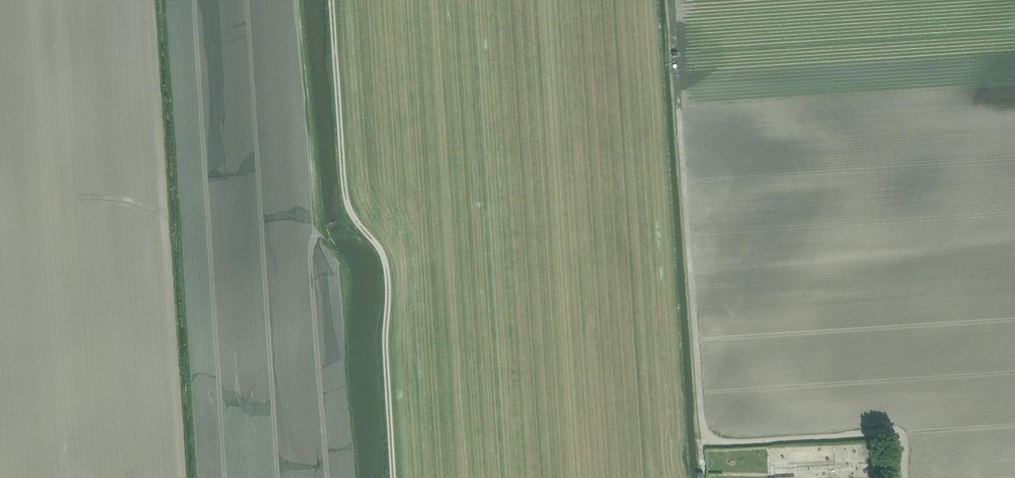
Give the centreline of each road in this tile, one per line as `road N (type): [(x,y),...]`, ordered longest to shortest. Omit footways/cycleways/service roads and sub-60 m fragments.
road 1 (track): [(907,477),(898,433),(718,443),(704,436),(672,0)]
road 2 (track): [(389,477),(385,260),(344,196),(330,0)]

